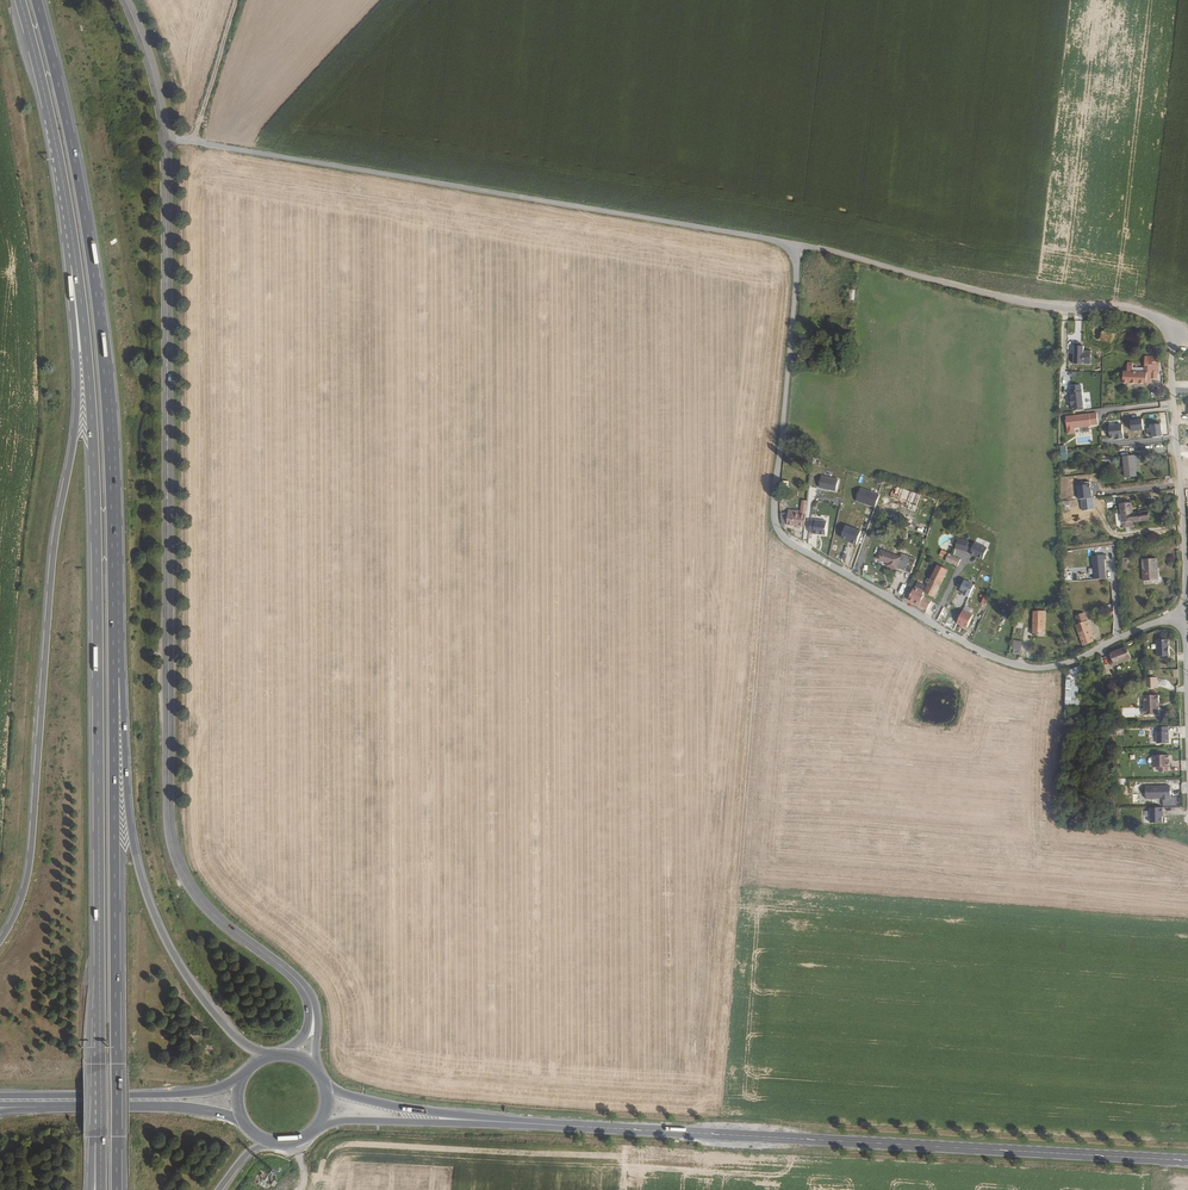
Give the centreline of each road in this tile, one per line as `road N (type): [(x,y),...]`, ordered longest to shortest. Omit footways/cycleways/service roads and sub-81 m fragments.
road 1 (tertiary): [(313,1011),(298,981),(202,903),(169,829),(164,137)]
road 2 (motorway): [(73,242),(95,541),(99,1140)]
road 3 (unclassified): [(1182,616),(1058,666),(1021,666),(983,653),(787,540),(774,513),(798,246)]
road 4 (motorway): [(73,242),(77,405),(52,556),(30,857),(0,941)]
road 5 (primary): [(454,1119),(1141,1158)]
road 6 (motorway): [(113,678),(98,306),(72,144),(37,0)]
road 7 (unclassified): [(798,246),(1009,300),(1139,310),(1167,328),(1182,497),(1182,616)]
road 8 (unclassified): [(164,137),(798,246)]
road 9 (motorway): [(117,1189),(113,678)]
road 10 (motorway): [(269,1056),(243,1043),(208,1005),(153,909),(131,830),(113,678)]
road 11 (motorway): [(19,0),(73,242)]
road 12 (primary): [(243,1076),(199,1093),(0,1096)]
road 13 (primary): [(26,1107),(175,1106),(243,1122)]
road 14 (track): [(193,142),(238,0)]
road 15 (tertiary): [(164,137),(152,68),(125,0)]
road 16 (primary): [(315,1129),(342,1121),(454,1119)]
road 17 (primary): [(454,1119),(324,1085)]
road 18 (unclassified): [(1182,616),(1187,739)]

